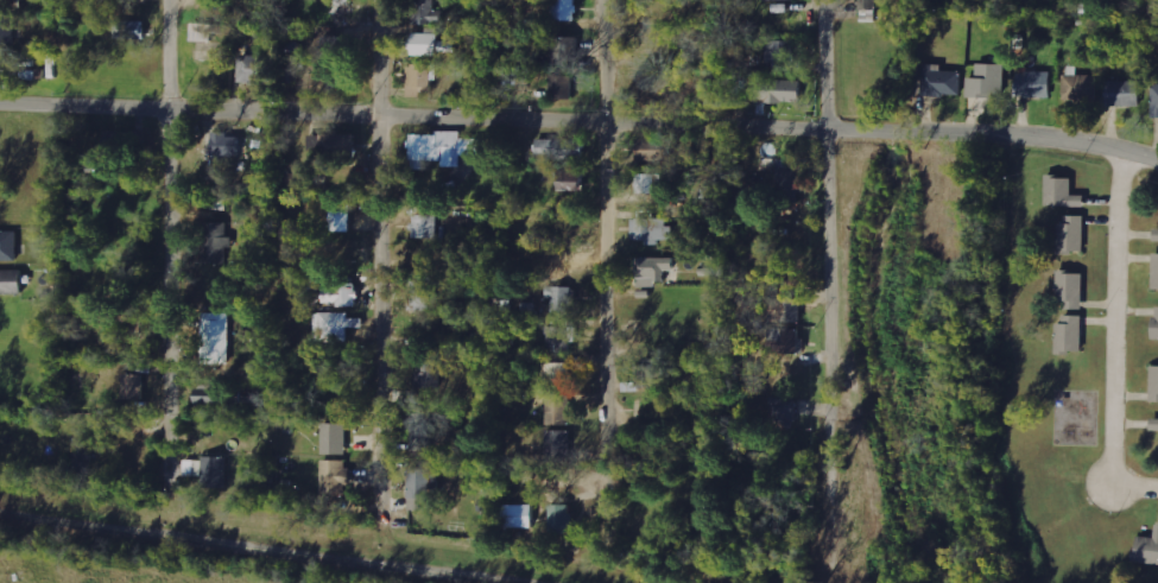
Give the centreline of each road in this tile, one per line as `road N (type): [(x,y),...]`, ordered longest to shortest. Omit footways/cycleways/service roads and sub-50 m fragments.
road 1 (residential): [(1157,163),(1084,144),(994,135),(0,106)]
road 2 (residential): [(605,0),(602,494)]
road 3 (residential): [(378,476),(379,0)]
road 4 (residential): [(825,470),(823,0)]
road 5 (residential): [(166,0),(164,450)]
road 6 (residential): [(1124,152),(1115,199),(1110,484),(1157,490)]

